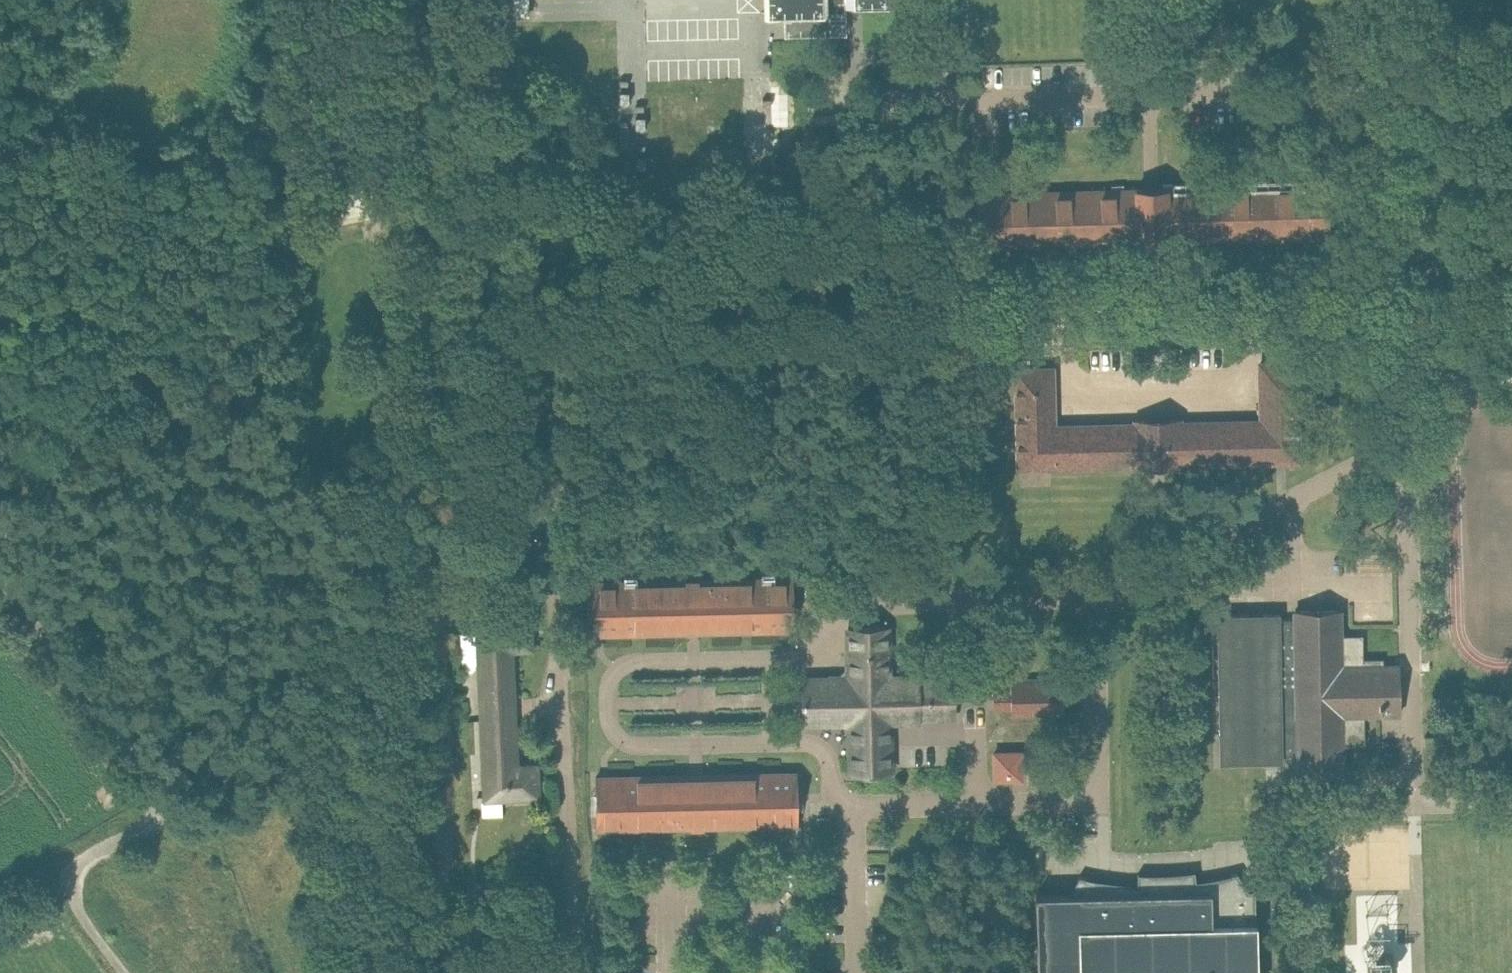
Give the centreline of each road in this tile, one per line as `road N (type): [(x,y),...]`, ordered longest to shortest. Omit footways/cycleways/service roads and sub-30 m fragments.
road 1 (unclassified): [(578,972),(551,491),(552,423),(582,370),(628,337),(710,320),(1156,311)]
road 2 (unclassified): [(123,972),(78,907),(71,879),(159,809),(153,777),(0,580)]
road 3 (unclassified): [(1412,778),(1407,305)]
road 4 (unclassified): [(1156,311),(1407,305)]
road 5 (unclassified): [(1407,305),(1410,87)]
road 6 (unclassified): [(1156,311),(1149,94)]
road 7 (unclassified): [(939,97),(1149,94)]
road 8 (unclassified): [(1149,94),(1356,88)]

